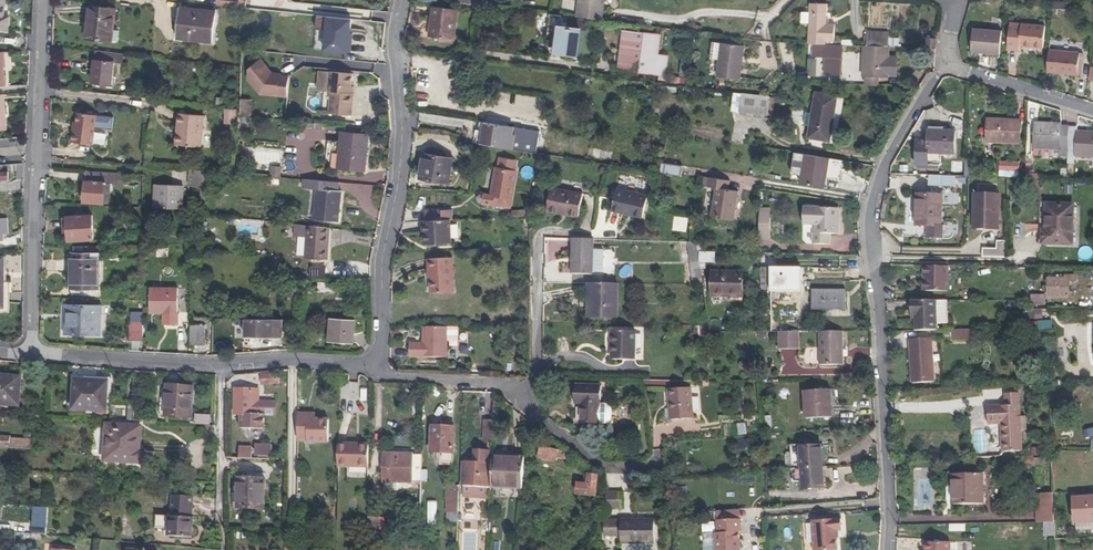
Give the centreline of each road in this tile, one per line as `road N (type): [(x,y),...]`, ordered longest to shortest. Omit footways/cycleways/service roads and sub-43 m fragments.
road 1 (residential): [(890,549),(870,219),(883,164),(946,64)]
road 2 (residential): [(402,0),(395,29),(402,131),(374,363)]
road 3 (residential): [(32,351),(41,0)]
road 4 (residential): [(374,363),(223,365),(32,351)]
road 5 (residential): [(532,386),(397,378),(374,363)]
road 6 (residential): [(641,467),(600,467),(531,416),(532,386)]
road 7 (residential): [(1092,112),(946,64)]
road 8 (residential): [(532,386),(538,243)]

